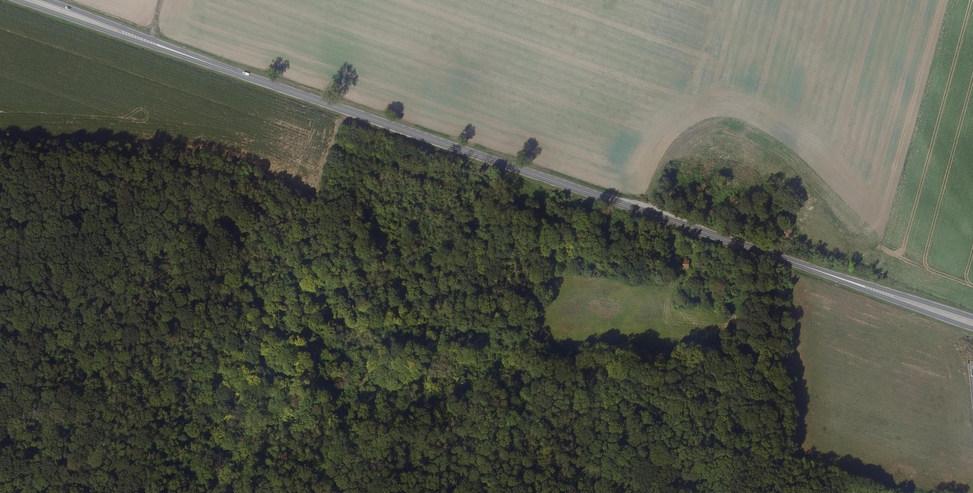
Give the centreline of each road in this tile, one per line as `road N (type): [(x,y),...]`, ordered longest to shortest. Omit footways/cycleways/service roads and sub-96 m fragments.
road 1 (primary): [(835,276),(32,0)]
road 2 (track): [(52,472),(98,474),(107,266),(150,150),(0,149)]
road 3 (primary): [(835,276),(972,328)]
road 4 (primary): [(972,318),(835,276)]

